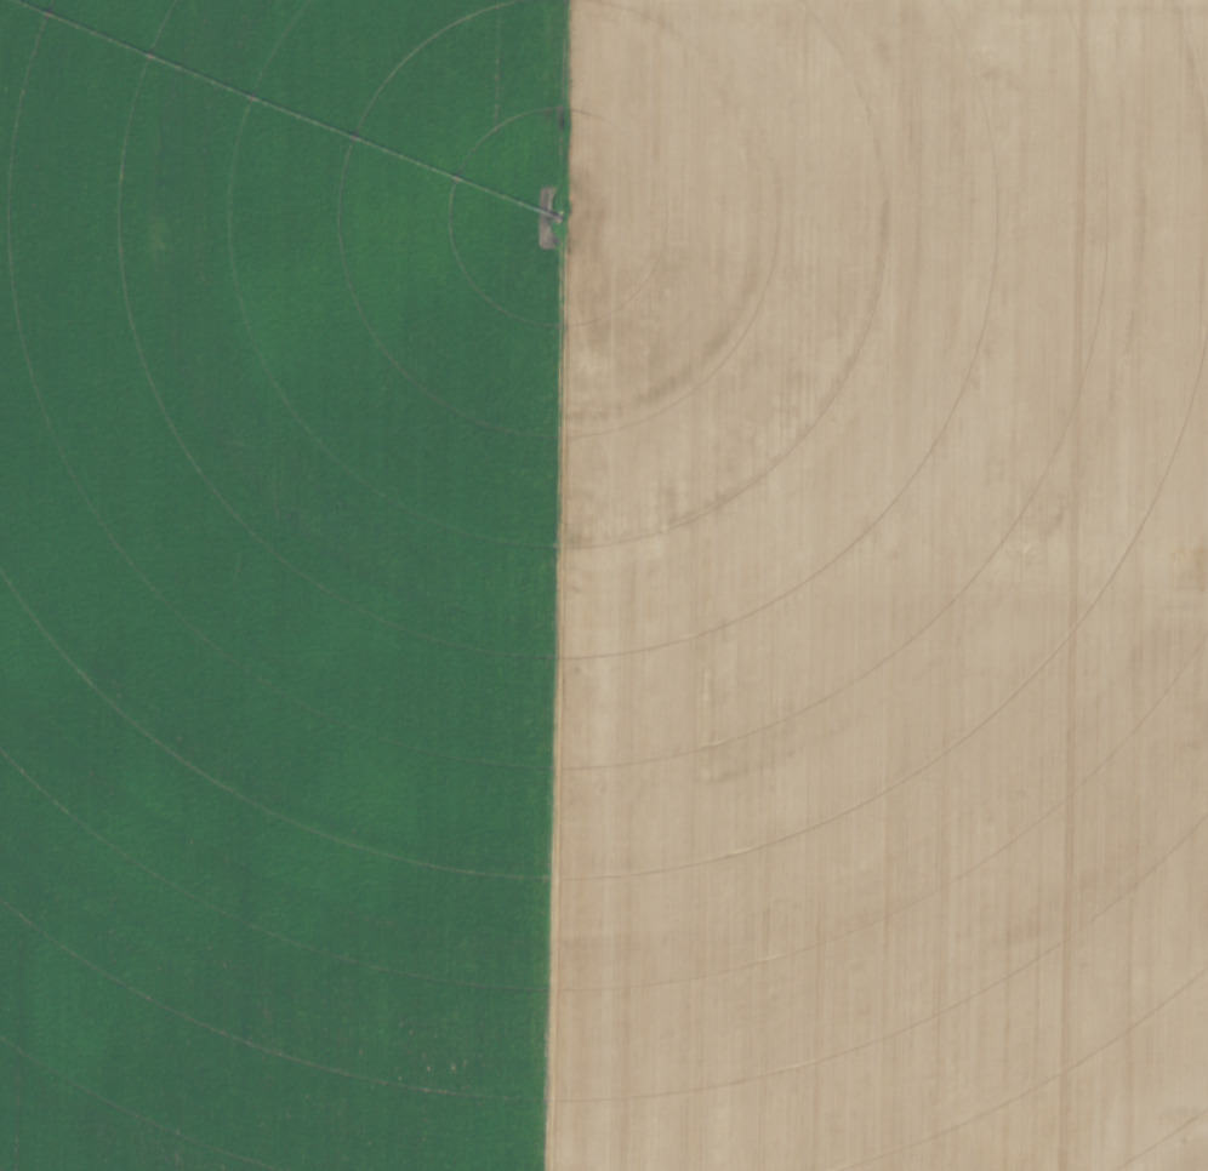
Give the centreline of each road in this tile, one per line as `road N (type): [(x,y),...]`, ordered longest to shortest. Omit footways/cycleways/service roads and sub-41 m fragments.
road 1 (residential): [(547,1170),(638,0)]

